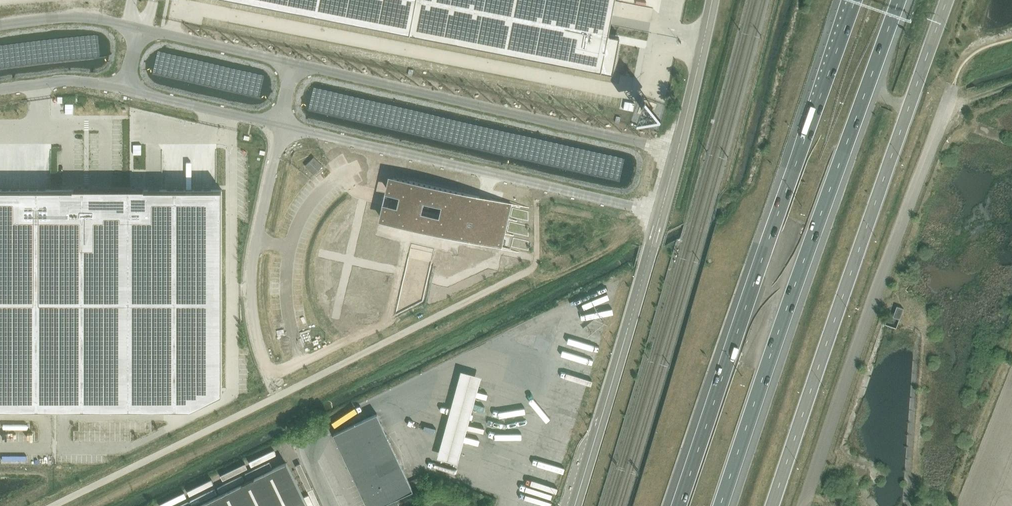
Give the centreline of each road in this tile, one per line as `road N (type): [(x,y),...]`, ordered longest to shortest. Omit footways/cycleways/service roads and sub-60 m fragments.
road 1 (motorway): [(855,0),(676,505)]
road 2 (tertiary): [(770,505),(947,0)]
road 3 (motorway): [(723,505),(899,0)]
road 4 (unclassified): [(806,505),(954,84)]
road 5 (unclassified): [(677,150),(295,64)]
road 6 (unclassified): [(283,124),(659,211)]
road 7 (tertiary): [(654,236),(573,505)]
road 8 (unclassified): [(283,124),(253,263),(253,313),(266,361)]
road 9 (unclassified): [(125,89),(283,124)]
road 10 (unclassified): [(295,64),(139,30)]
road 11 (tertiary): [(677,150),(713,0)]
road 12 (unclassified): [(139,30),(79,18),(0,26)]
road 13 (unclassified): [(0,89),(75,81),(125,89)]

